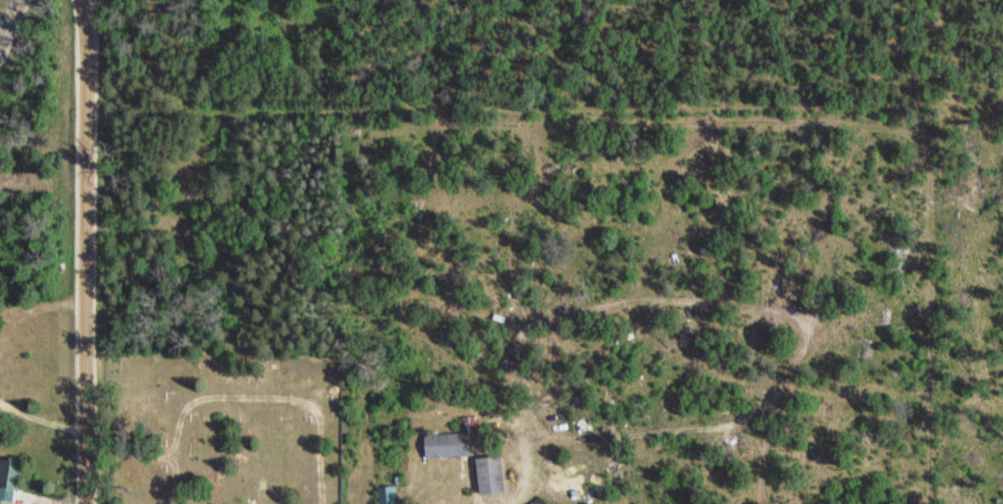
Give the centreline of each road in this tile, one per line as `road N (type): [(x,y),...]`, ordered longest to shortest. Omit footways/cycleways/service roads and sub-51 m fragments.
road 1 (residential): [(88,0),(85,503)]

